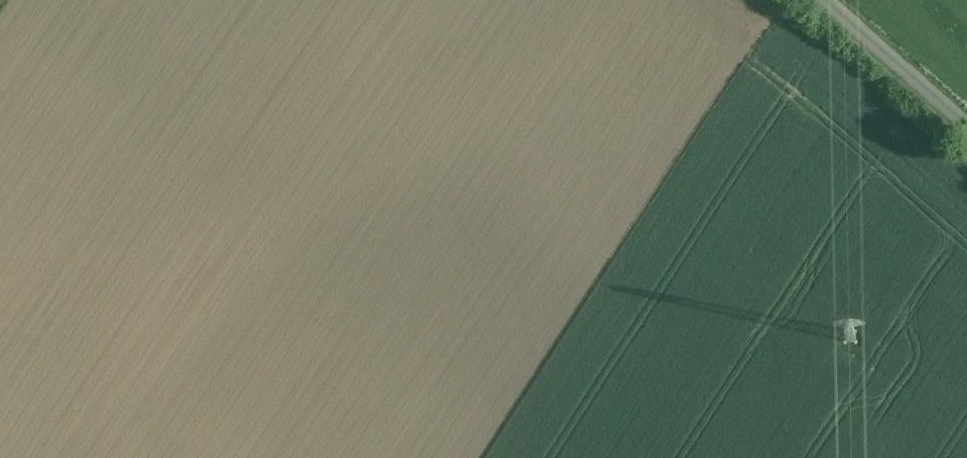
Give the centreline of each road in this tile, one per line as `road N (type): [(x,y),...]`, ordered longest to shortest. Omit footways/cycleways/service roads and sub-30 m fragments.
road 1 (unclassified): [(966,126),(823,0)]

